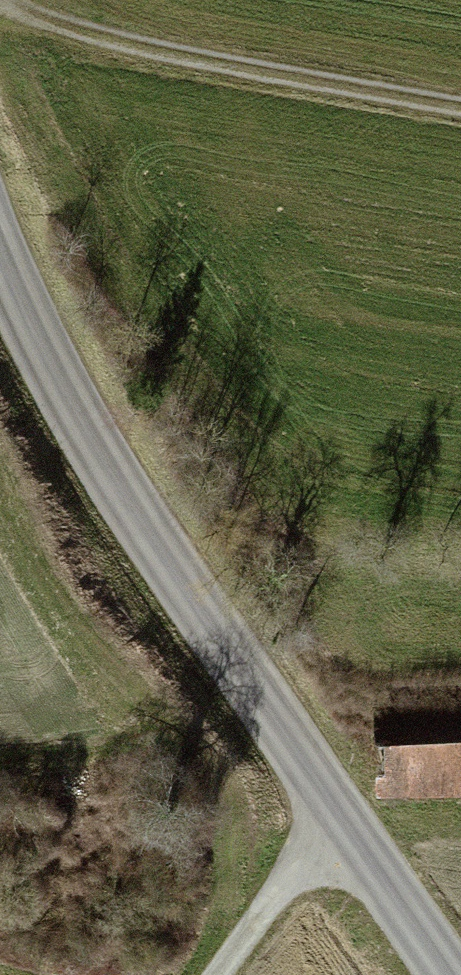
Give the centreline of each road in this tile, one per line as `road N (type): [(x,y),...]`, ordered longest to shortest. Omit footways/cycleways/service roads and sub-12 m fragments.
road 1 (unclassified): [(460,962),(63,376),(0,246)]
road 2 (track): [(0,11),(18,25),(460,105)]
road 3 (track): [(193,974),(215,790),(190,754),(66,643)]
road 4 (track): [(229,974),(354,805)]

